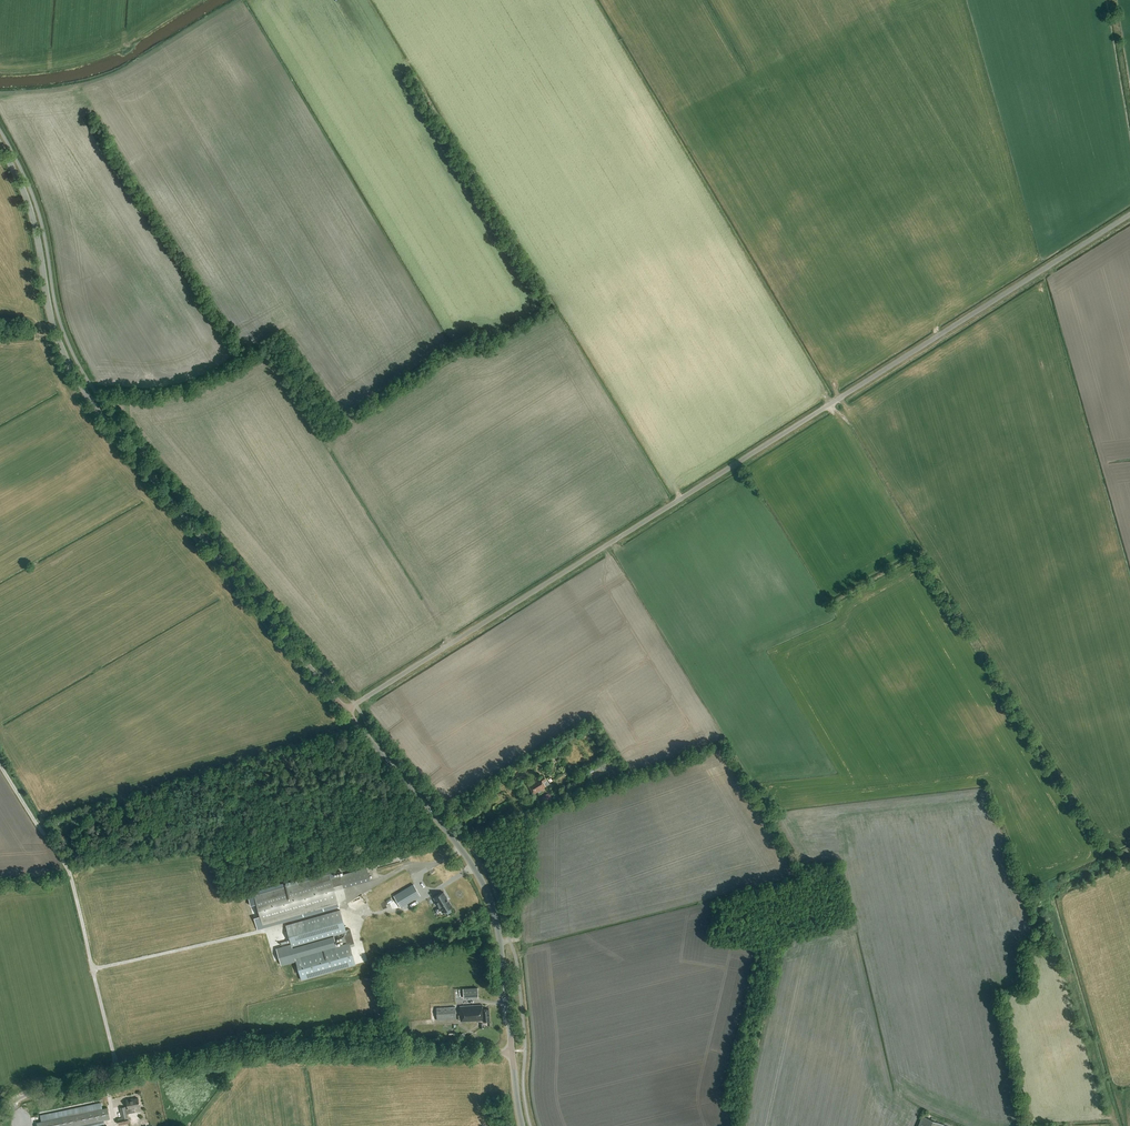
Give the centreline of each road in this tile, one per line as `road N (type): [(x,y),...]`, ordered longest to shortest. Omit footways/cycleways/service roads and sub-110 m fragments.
road 1 (unclassified): [(346,713),(1129,215)]
road 2 (tertiary): [(346,713),(70,369),(29,208),(0,146)]
road 3 (track): [(474,866),(403,910),(339,907),(96,967),(63,860),(0,764)]
road 4 (unclassified): [(0,1106),(9,1095),(241,1045),(512,1052)]
road 5 (tertiary): [(512,1052),(498,936),(481,880),(346,713)]

